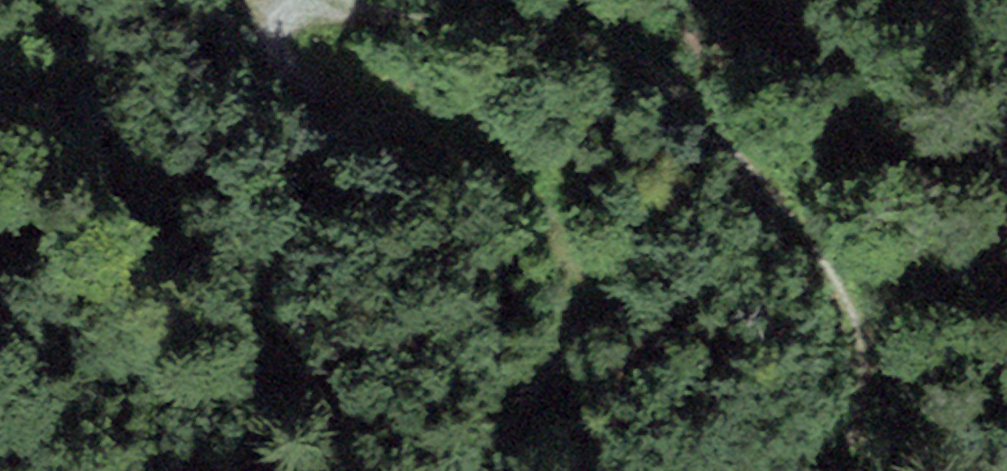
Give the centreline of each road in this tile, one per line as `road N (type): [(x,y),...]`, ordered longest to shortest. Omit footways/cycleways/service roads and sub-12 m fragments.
road 1 (track): [(810,470),(856,366),(797,192),(701,101),(519,26),(411,0)]
road 2 (track): [(283,0),(300,59),(371,132),(549,207),(601,295),(569,386),(490,470)]

